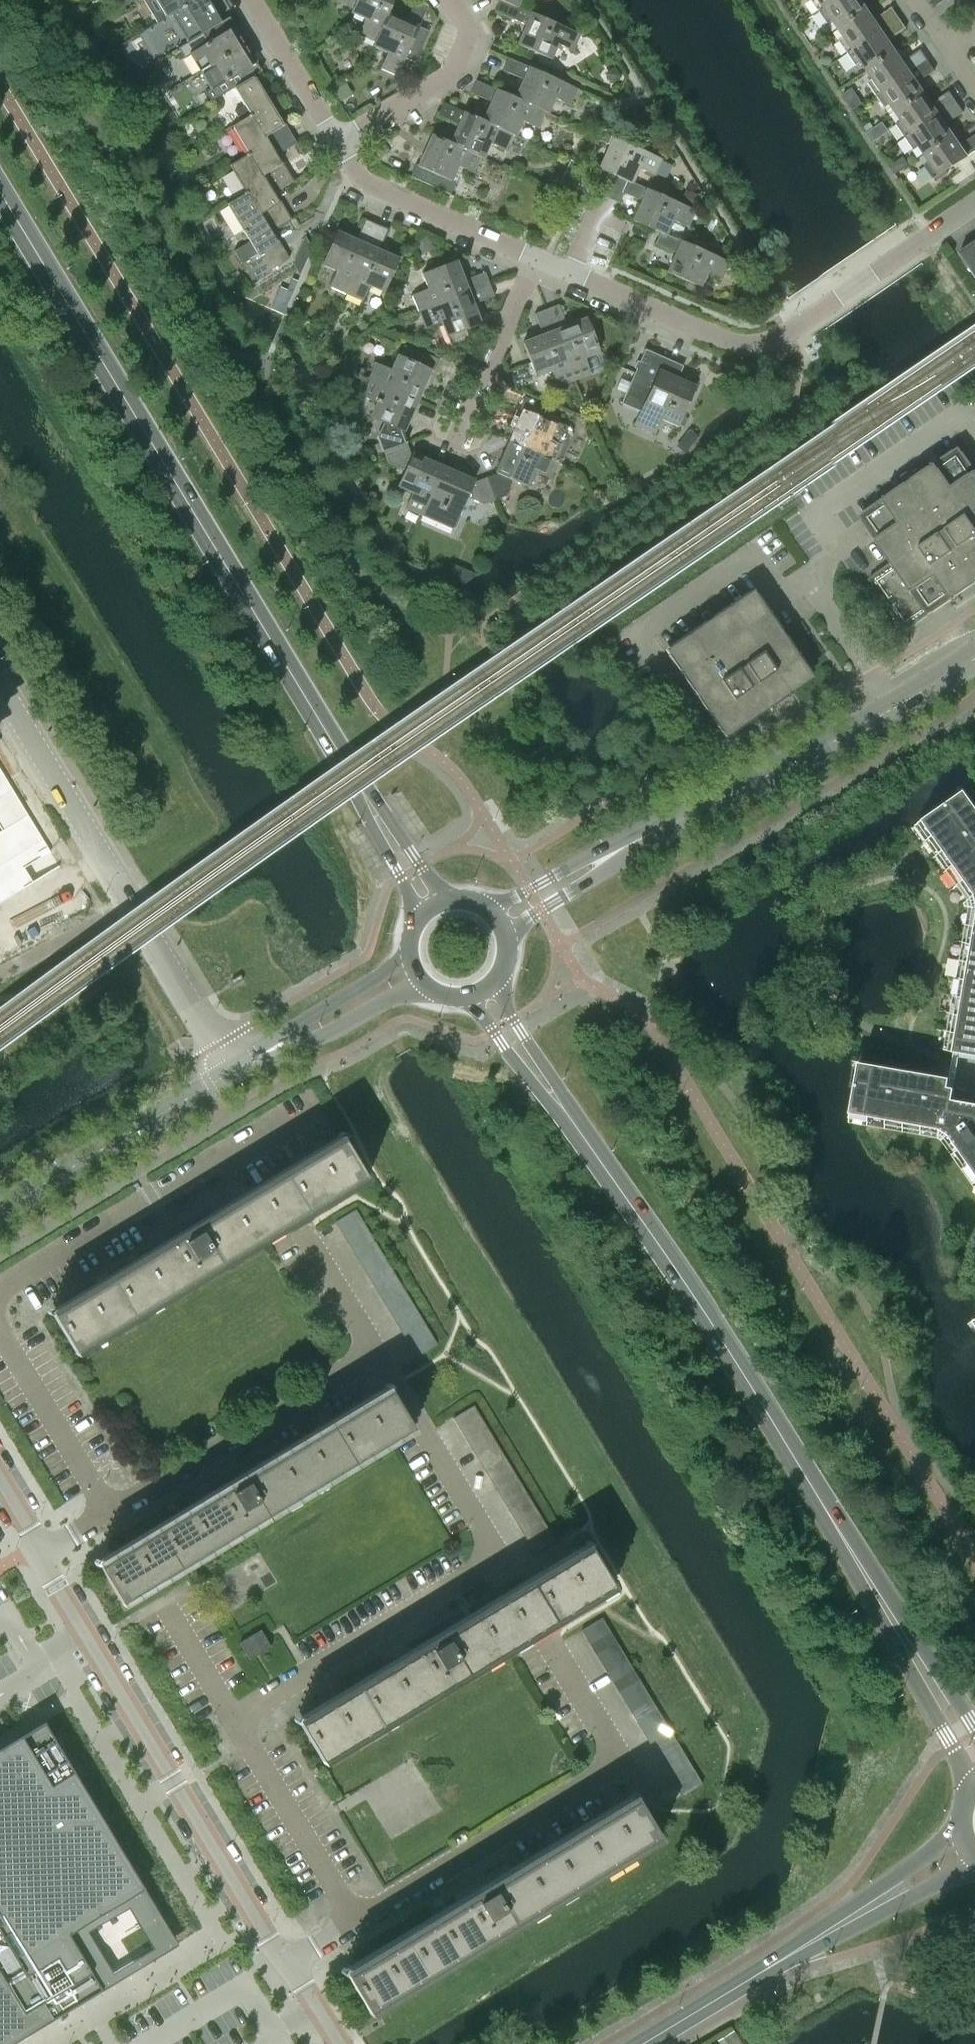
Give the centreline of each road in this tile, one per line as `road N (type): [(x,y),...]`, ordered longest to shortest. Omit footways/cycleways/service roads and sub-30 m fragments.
road 1 (tertiary): [(369,803),(0,194)]
road 2 (tertiary): [(925,1675),(667,1252),(571,1122)]
road 3 (residential): [(356,1922),(232,1715),(501,1561)]
road 4 (residential): [(535,259),(727,340),(754,343),(785,333),(974,202)]
road 5 (residential): [(288,1963),(82,1629),(42,1547)]
road 6 (residential): [(232,1071),(0,689)]
road 7 (unclassified): [(614,854),(974,658)]
road 8 (residential): [(356,1922),(625,1764)]
road 9 (residential): [(110,1511),(381,1365)]
road 10 (tertiary): [(643,2043),(891,1894)]
road 11 (unclassified): [(0,1213),(232,1071)]
road 12 (residential): [(520,252),(374,187),(337,141)]
road 13 (residential): [(110,1511),(0,1322)]
road 14 (residential): [(337,141),(451,71),(467,29),(451,0)]
road 15 (residential): [(455,438),(535,259)]
road 16 (unclassified): [(409,957),(286,1030),(257,1058)]
road 17 (unclassified): [(257,1058),(340,1028),(421,981)]
road 18 (residential): [(337,141),(253,0)]
road 19 (tertiary): [(471,996),(505,1050),(571,1122)]
road 20 (tertiary): [(571,1122),(493,984)]
road 21 (unclassified): [(614,854),(577,862),(490,910)]
road 22 (unclassified): [(505,931),(591,878),(614,854)]
road 23 (tertiary): [(369,803),(371,824),(422,913)]
road 24 (tertiary): [(443,901),(369,803)]
road 25 (tertiary): [(925,1675),(970,1787)]

